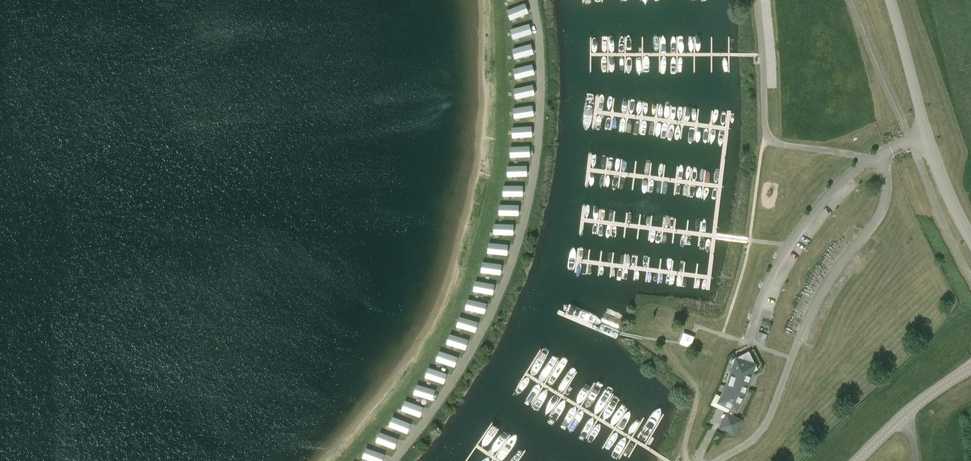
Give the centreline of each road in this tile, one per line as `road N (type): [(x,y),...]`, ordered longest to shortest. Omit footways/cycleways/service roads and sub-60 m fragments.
road 1 (unclassified): [(970,240),(925,136),(889,0)]
road 2 (unclassified): [(857,460),(970,367)]

